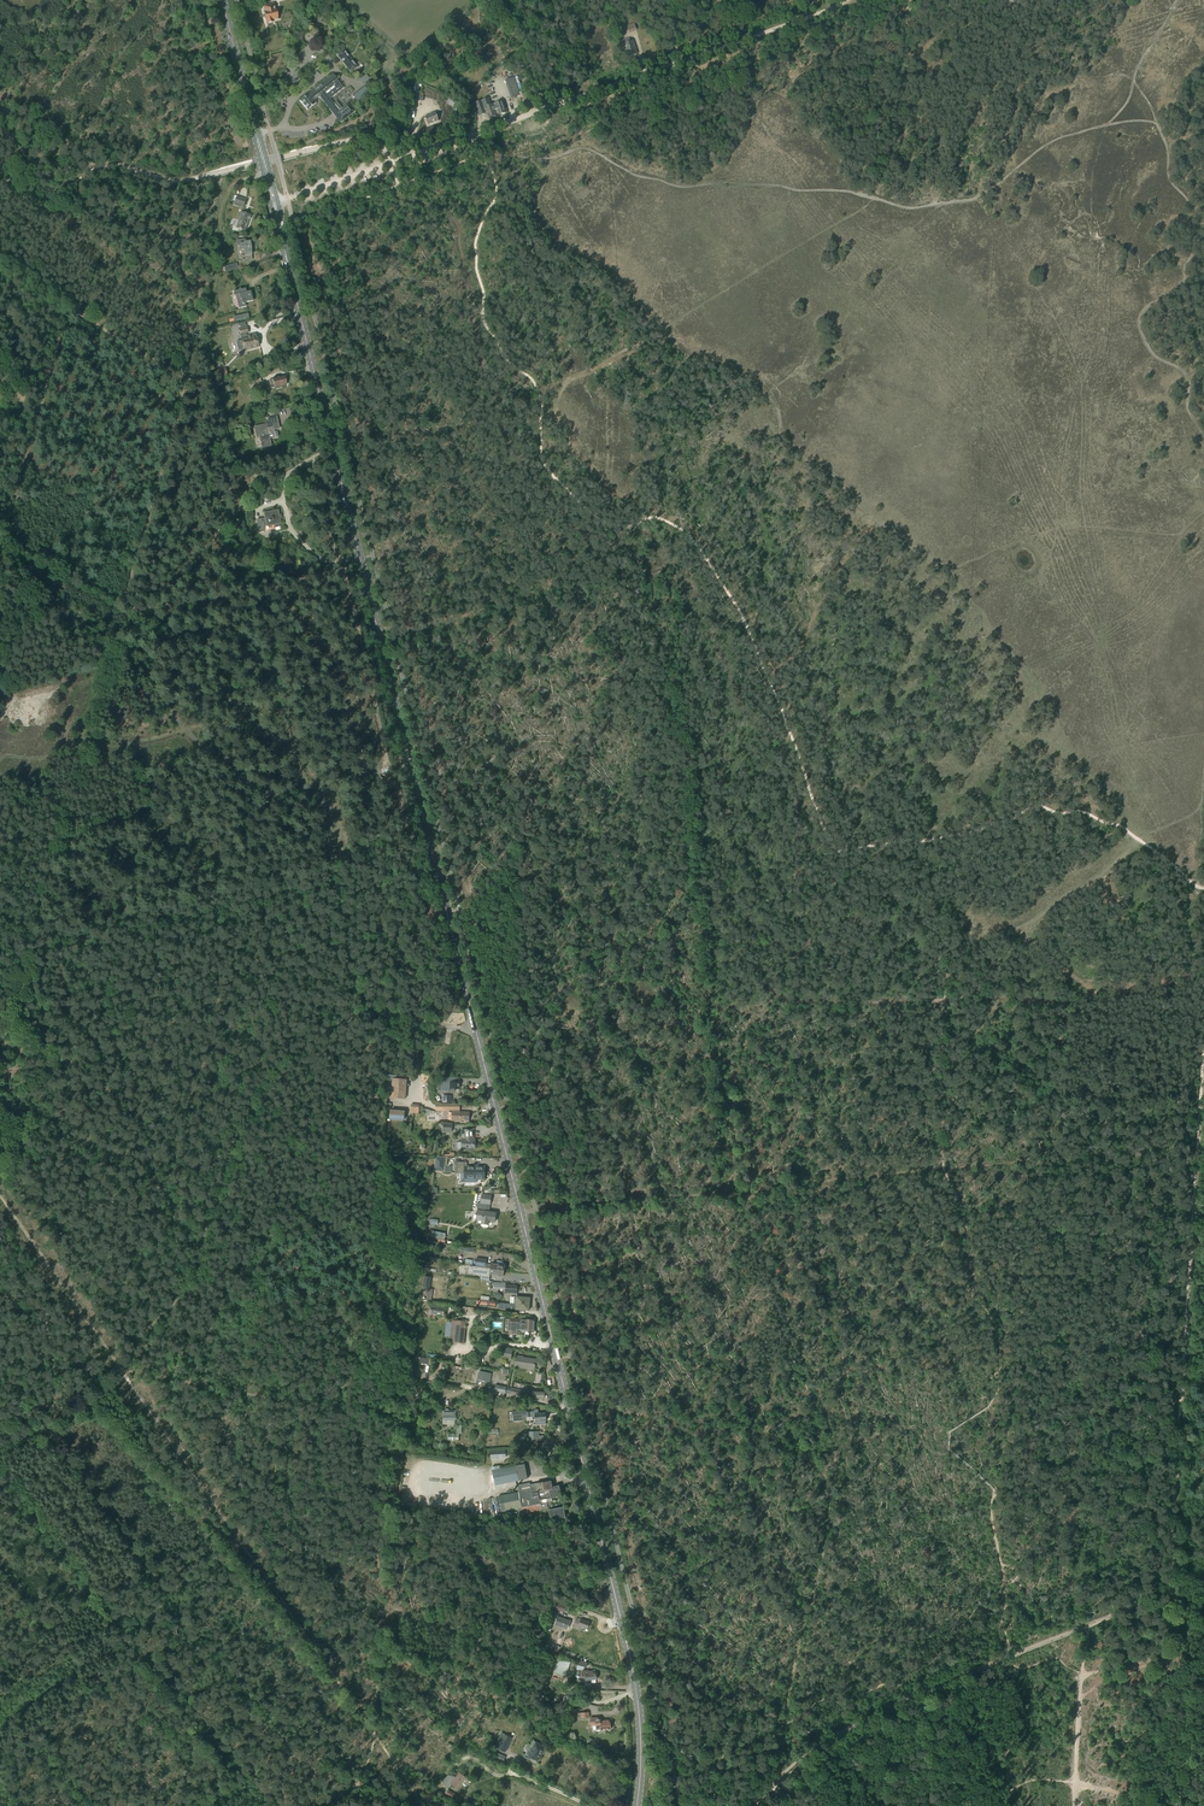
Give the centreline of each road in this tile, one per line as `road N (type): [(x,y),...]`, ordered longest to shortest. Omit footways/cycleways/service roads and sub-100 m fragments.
road 1 (primary): [(637,1805),(641,1736),(630,1659),(222,0)]
road 2 (track): [(240,181),(219,212),(221,264),(124,593),(110,596),(0,539)]
road 3 (track): [(119,1367),(424,1805)]
road 4 (track): [(262,1075),(383,1098),(355,1381),(306,1399)]
road 5 (track): [(119,1367),(157,1337),(262,1075),(358,1012)]
road 6 (track): [(92,939),(330,885),(363,1013)]
road 7 (track): [(1168,1590),(1194,1243)]
road 8 (track): [(376,1733),(401,1428)]
road 9 (track): [(794,1764),(919,1692),(1010,1654)]
road 10 (track): [(274,203),(482,131)]
road 11 (track): [(187,379),(0,264)]
road 12 (track): [(645,74),(845,0)]
road 13 (track): [(119,1367),(0,1198)]
road 14 (track): [(292,1404),(273,1590)]
road 15 (track): [(292,1404),(119,1367)]
road 16 (track): [(482,131),(645,74)]
road 17 (track): [(1194,1243),(1203,1089)]
road 18 (track): [(0,1453),(49,1432),(53,1414),(119,1367)]
road 19 (track): [(1082,1674),(1075,1805)]

